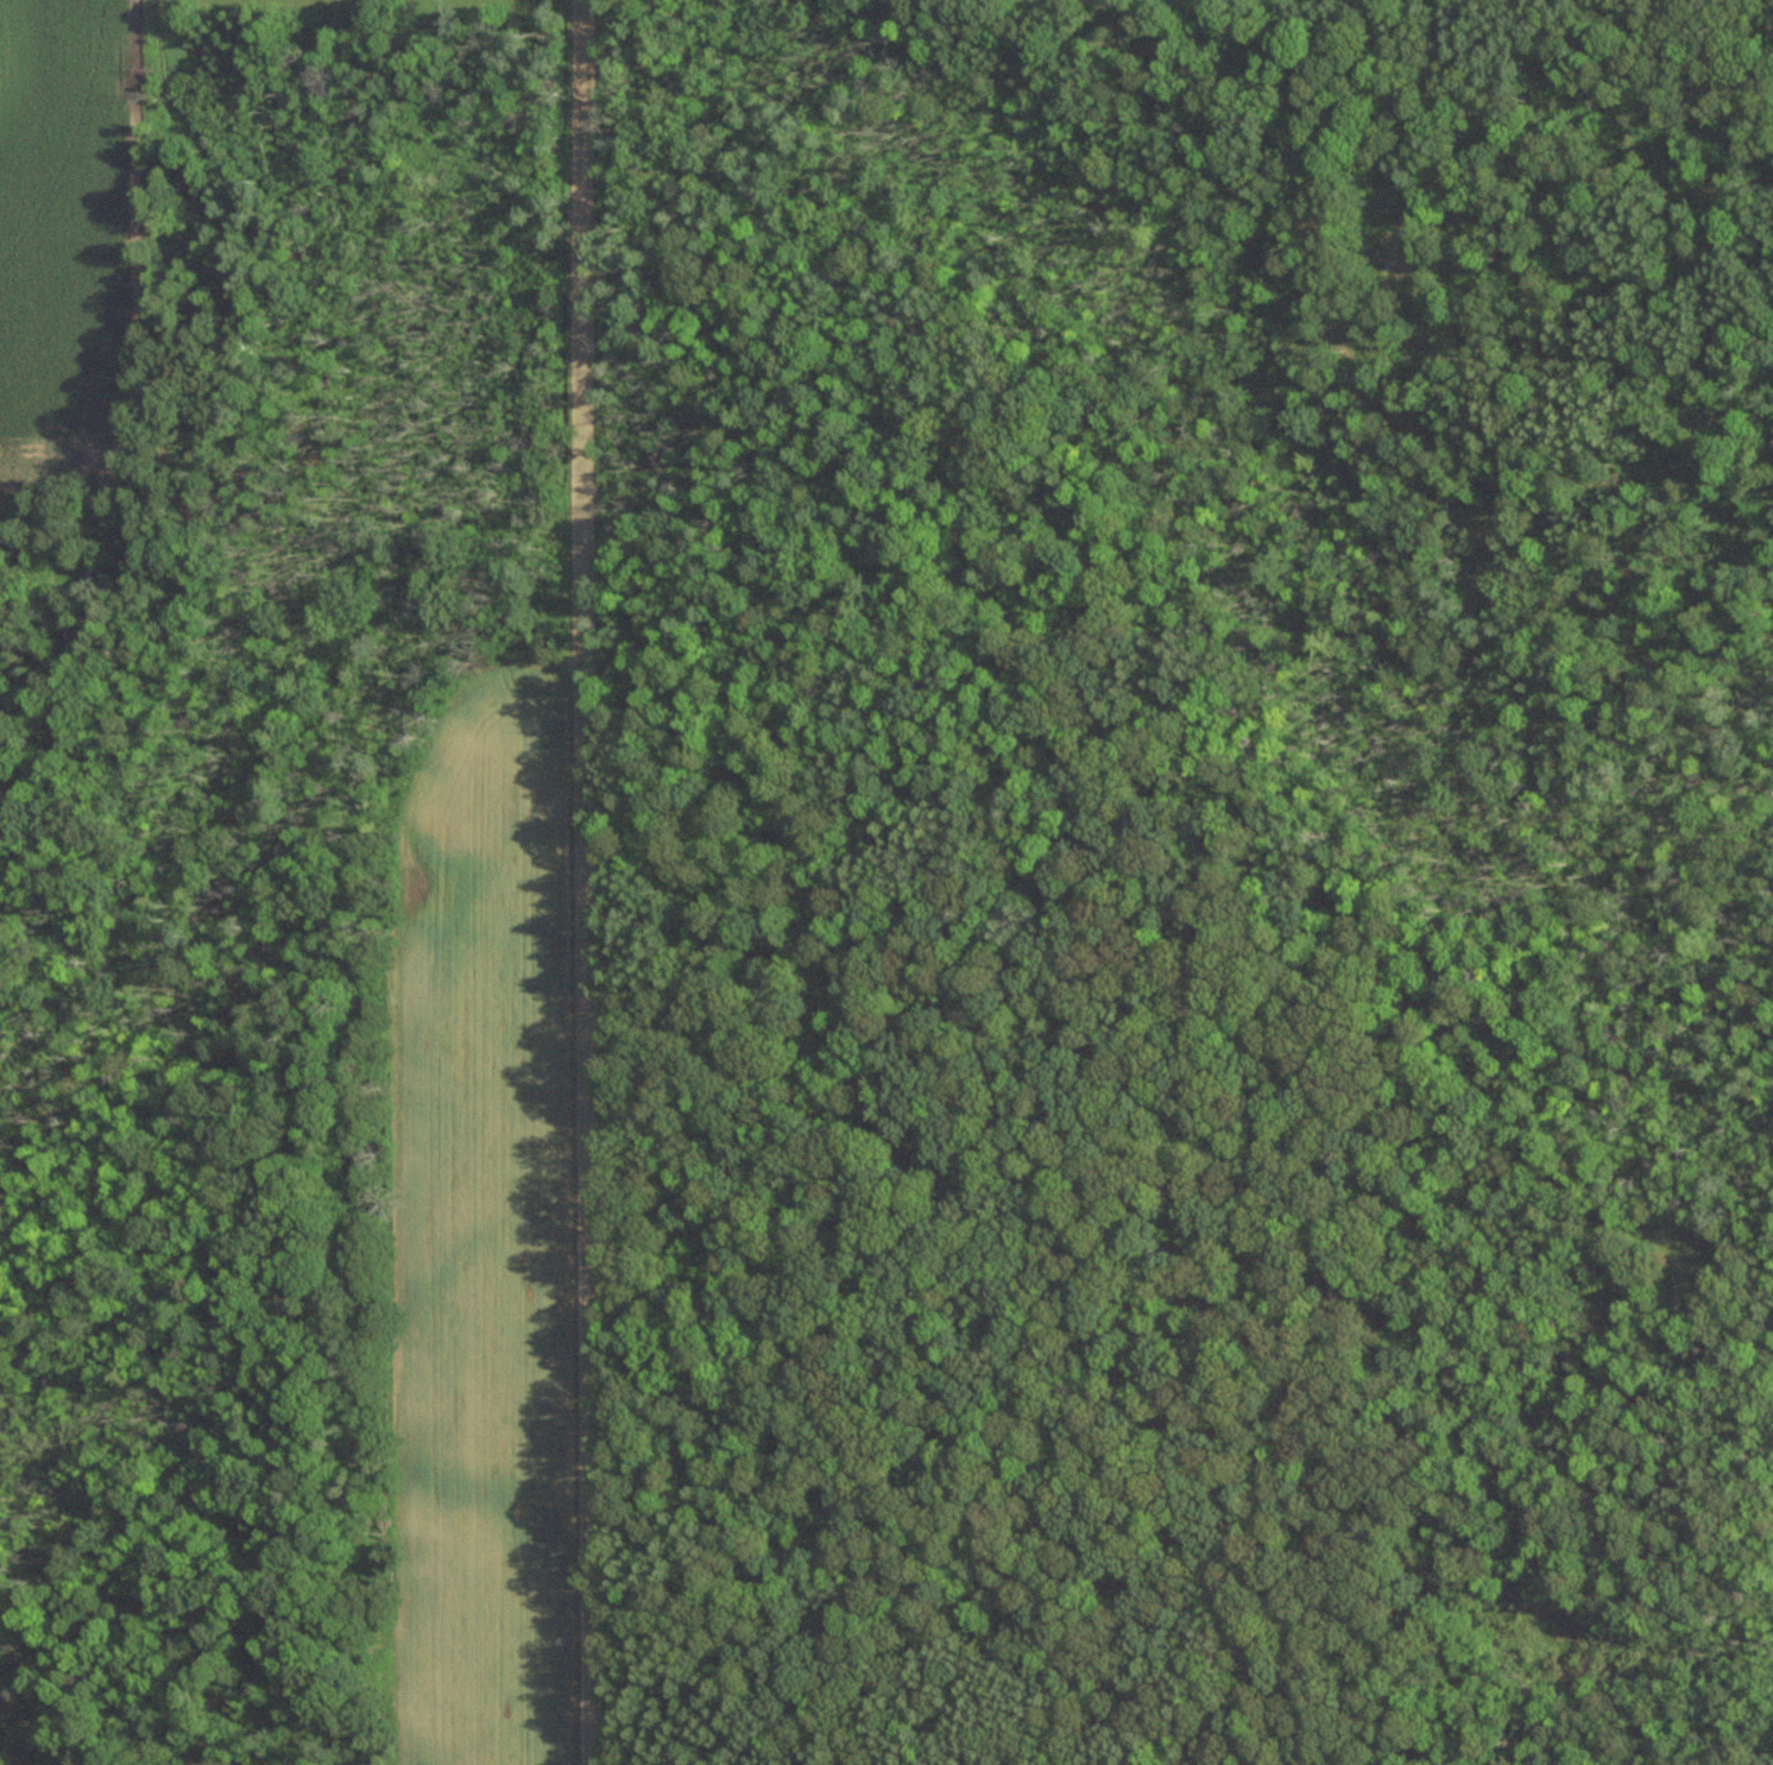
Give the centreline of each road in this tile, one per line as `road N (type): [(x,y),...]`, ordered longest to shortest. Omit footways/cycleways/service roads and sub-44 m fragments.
road 1 (residential): [(584,1764),(568,826),(568,222),(577,0)]
road 2 (track): [(1100,1764),(1171,1745),(1239,1764)]

